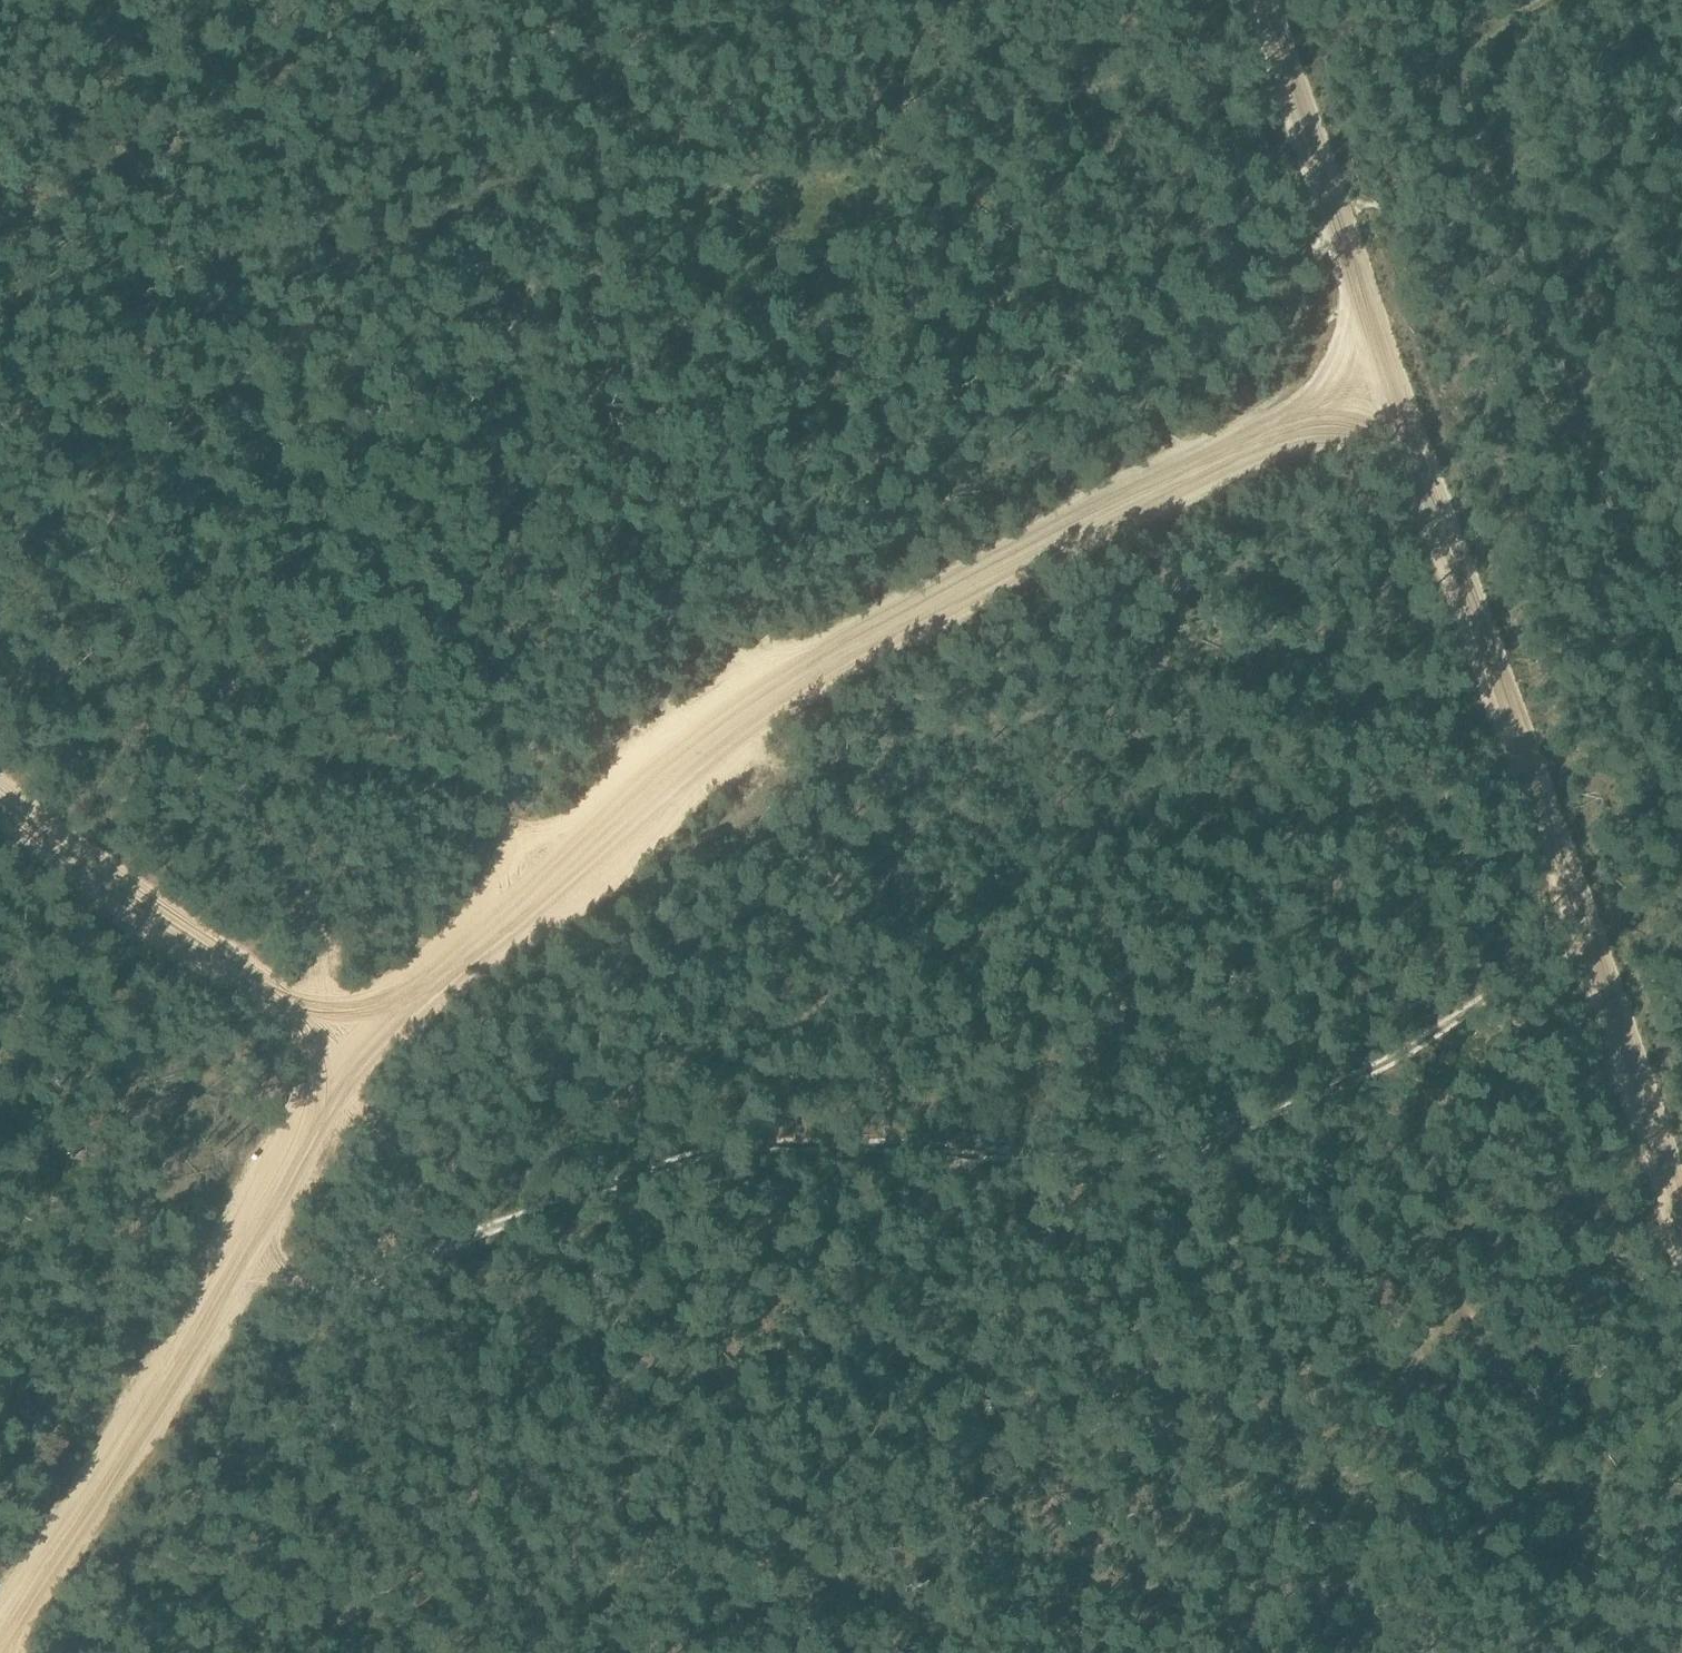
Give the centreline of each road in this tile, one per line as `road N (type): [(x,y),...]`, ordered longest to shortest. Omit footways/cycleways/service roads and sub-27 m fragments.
road 1 (track): [(1681,604),(1628,579),(1449,45),(1539,0)]

